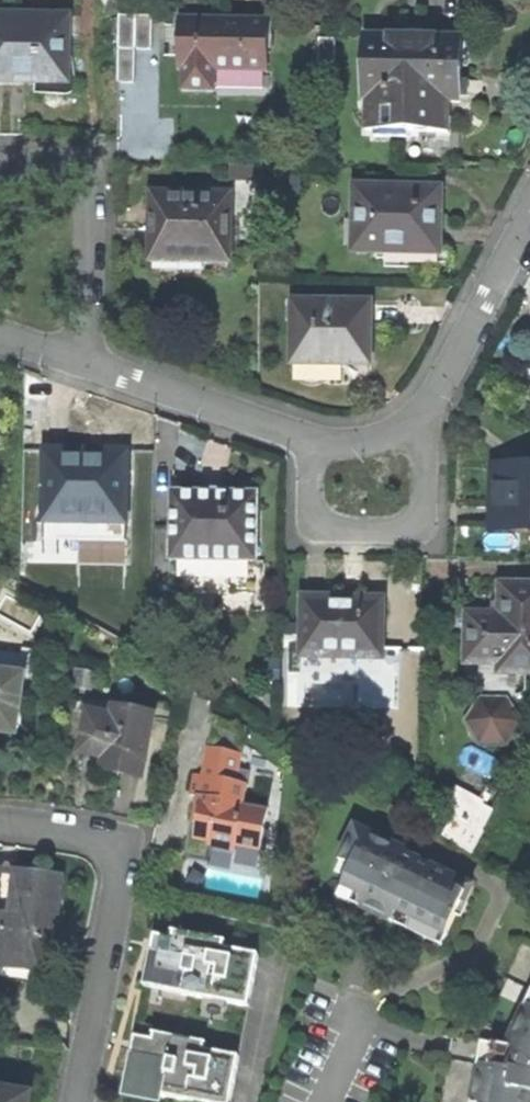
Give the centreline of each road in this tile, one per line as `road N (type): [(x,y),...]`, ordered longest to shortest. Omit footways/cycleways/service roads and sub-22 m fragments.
road 1 (residential): [(76,1101),(115,904),(113,858),(82,834),(0,822)]
road 2 (residential): [(318,443),(307,466),(306,534),(422,534),(423,455),(413,432)]
road 3 (residential): [(97,367),(93,172),(80,164),(0,164)]
road 4 (residential): [(529,212),(413,432)]
road 5 (residential): [(318,443),(97,367)]

